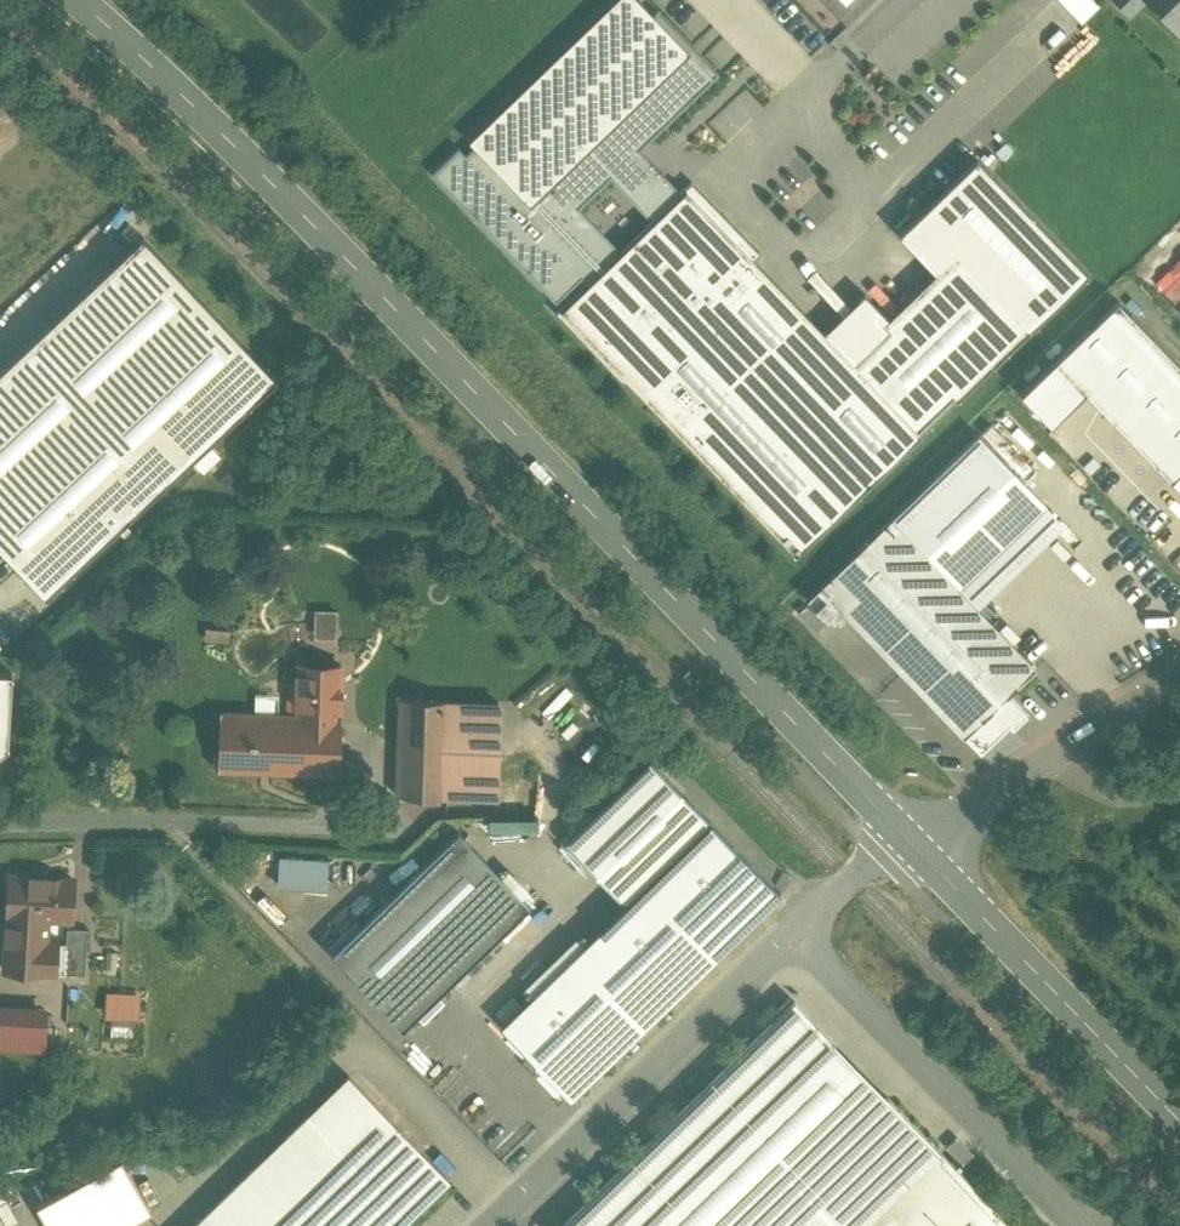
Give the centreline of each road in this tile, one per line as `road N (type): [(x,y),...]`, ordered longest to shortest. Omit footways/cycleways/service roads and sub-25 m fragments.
road 1 (secondary): [(74,0),(169,82),(558,470),(915,847)]
road 2 (residential): [(796,924),(1089,1225)]
road 3 (residential): [(520,1187),(796,924)]
road 4 (secondary): [(915,847),(1179,1116)]
road 5 (residential): [(915,847),(1098,713),(1179,664)]
road 6 (residential): [(520,1187),(370,1024)]
road 7 (residential): [(198,844),(166,825),(0,829)]
road 8 (residential): [(898,0),(765,126)]
road 9 (residential): [(796,924),(915,847)]

